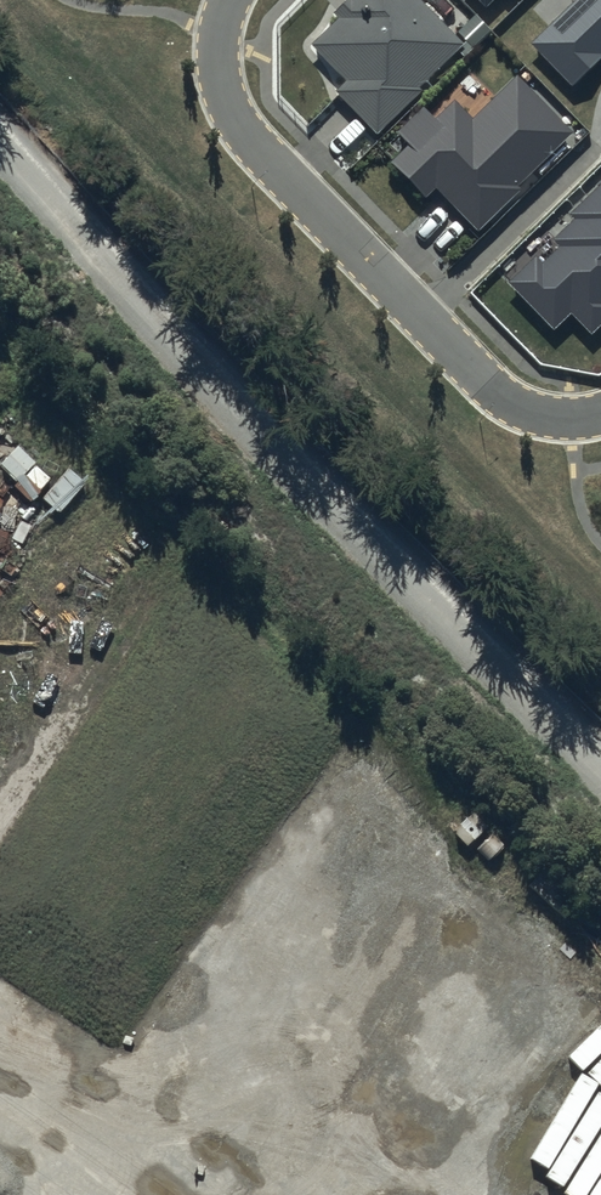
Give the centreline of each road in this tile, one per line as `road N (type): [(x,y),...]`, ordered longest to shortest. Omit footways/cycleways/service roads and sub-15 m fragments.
road 1 (track): [(0,137),(600,759)]
road 2 (residential): [(600,413),(571,418),(508,404),(234,121),(217,80),(216,35),(226,0)]
road 3 (track): [(114,961),(103,895),(81,868),(52,850),(0,845)]

